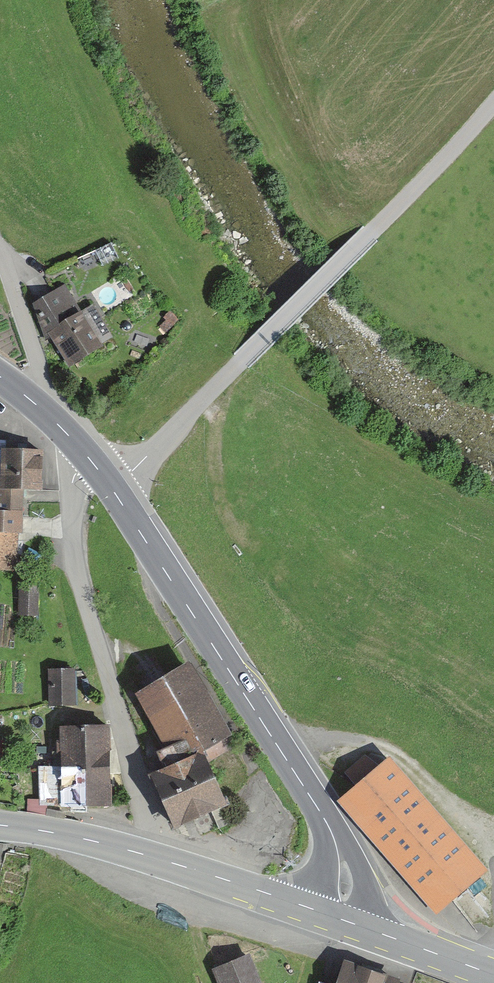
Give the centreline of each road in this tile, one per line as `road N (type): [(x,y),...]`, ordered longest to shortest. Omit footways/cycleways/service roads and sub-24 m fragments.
road 1 (unclassified): [(493,103),(195,410),(108,485)]
road 2 (tertiary): [(338,919),(346,874),(328,827),(108,485)]
road 3 (primary): [(0,825),(144,855),(338,919)]
road 4 (primary): [(493,974),(338,919)]
road 5 (residential): [(47,412),(0,256)]

